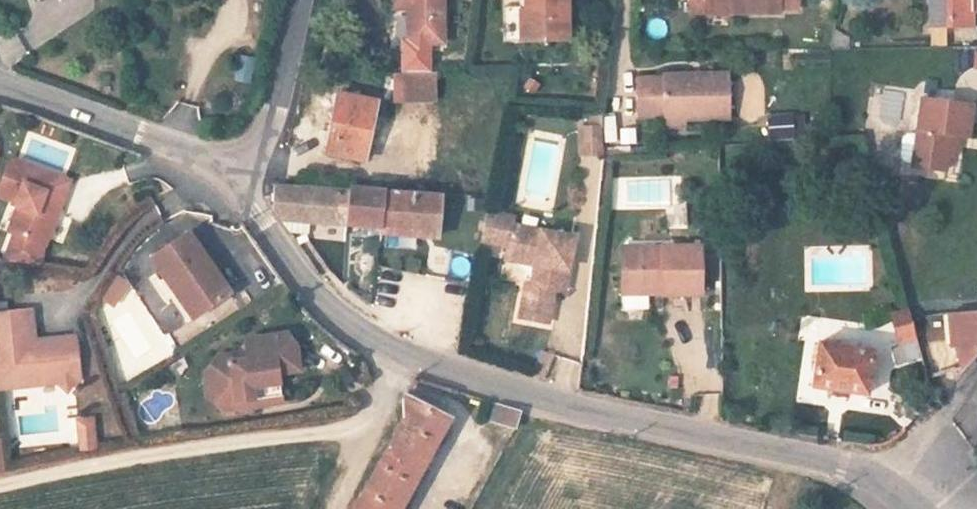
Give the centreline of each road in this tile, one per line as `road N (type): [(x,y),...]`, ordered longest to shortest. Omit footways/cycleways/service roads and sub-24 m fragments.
road 1 (tertiary): [(893,486),(855,467),(482,384),(400,354),(320,302),(234,176)]
road 2 (tertiary): [(234,176),(0,88)]
road 3 (residential): [(301,0),(273,112),(234,176)]
road 4 (residential): [(976,369),(893,486)]

